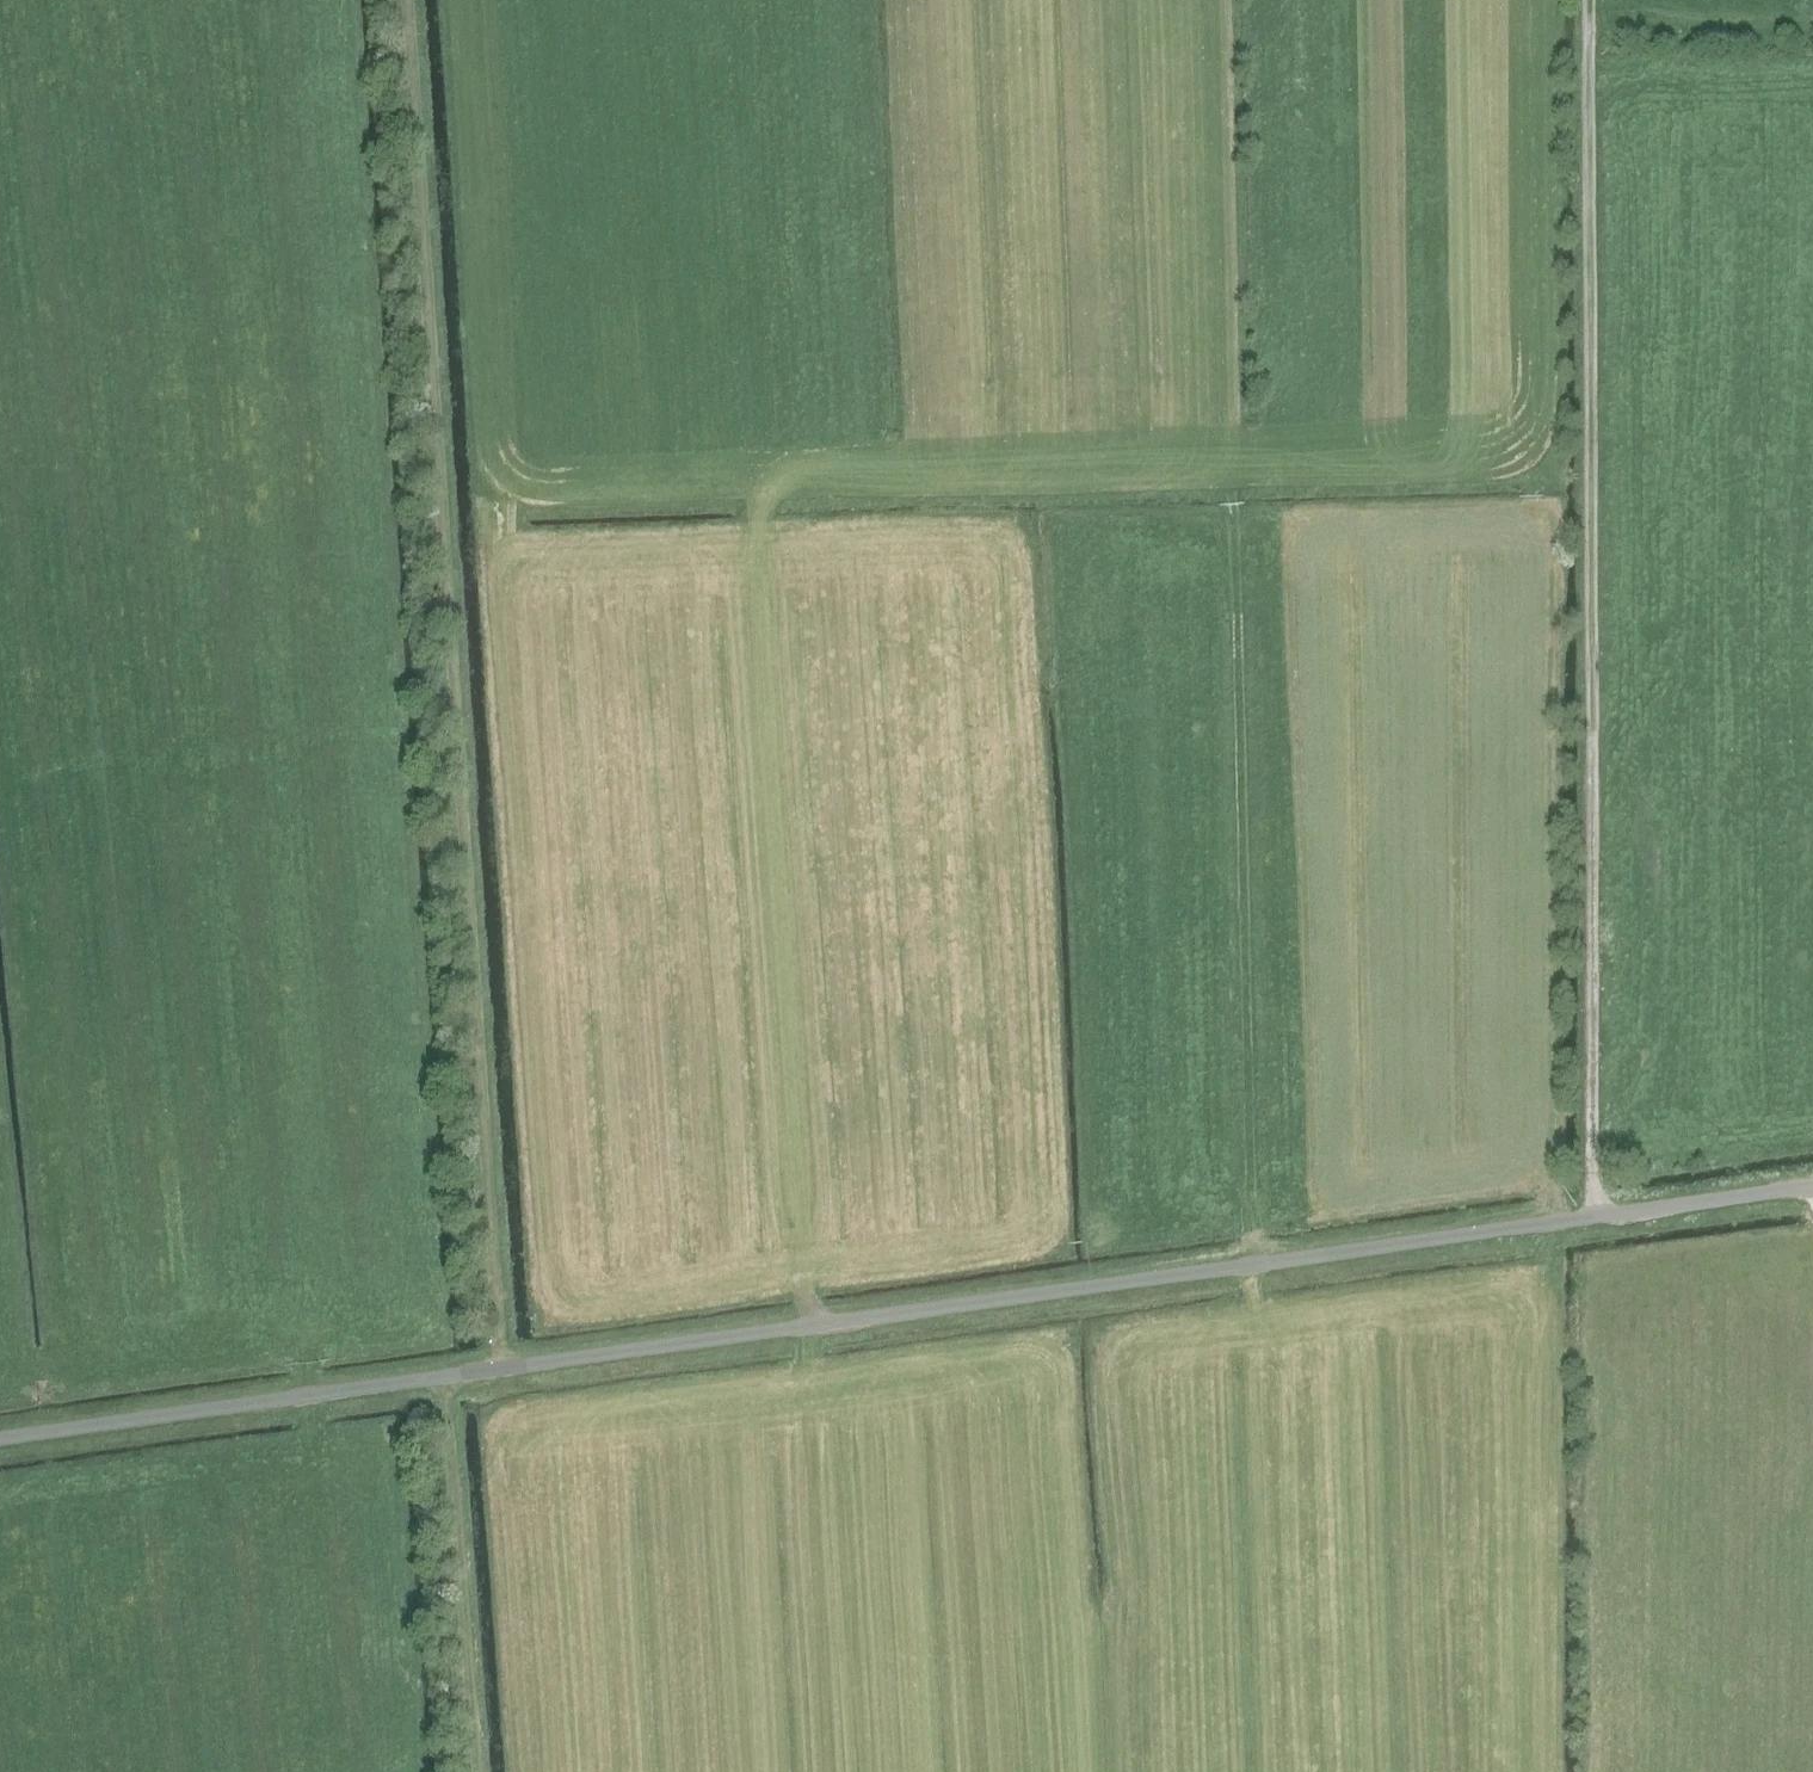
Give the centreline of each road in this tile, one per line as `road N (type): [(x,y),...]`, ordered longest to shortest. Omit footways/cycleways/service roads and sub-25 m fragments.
road 1 (unclassified): [(0,1438),(1812,1187)]
road 2 (track): [(516,1367),(406,0)]
road 3 (track): [(1593,1218),(1591,0)]

